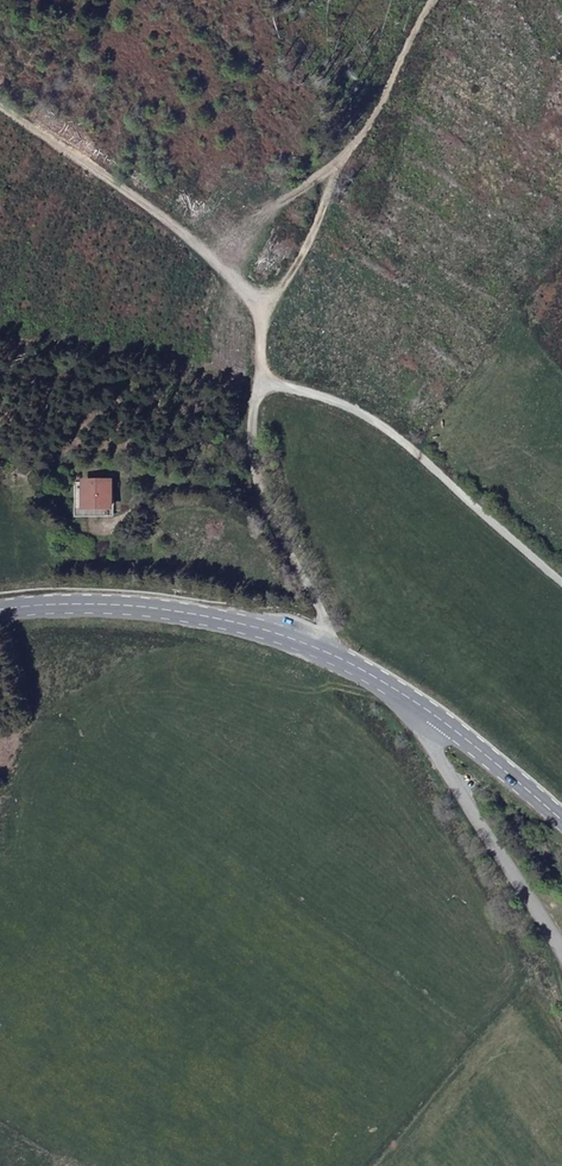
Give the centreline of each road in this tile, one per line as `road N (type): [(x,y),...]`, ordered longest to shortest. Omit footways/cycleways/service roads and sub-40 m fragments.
road 1 (secondary): [(0,615),(78,603),(166,605),(255,624),(345,659),(398,694)]
road 2 (track): [(450,0),(259,316)]
road 3 (track): [(262,384),(382,426),(561,582)]
road 4 (track): [(0,81),(225,261),(259,316)]
road 5 (unclassified): [(398,694),(561,957)]
road 6 (track): [(262,384),(251,466),(260,508),(345,659)]
road 7 (track): [(122,602),(66,654),(0,787)]
road 8 (secondary): [(398,694),(561,828)]

